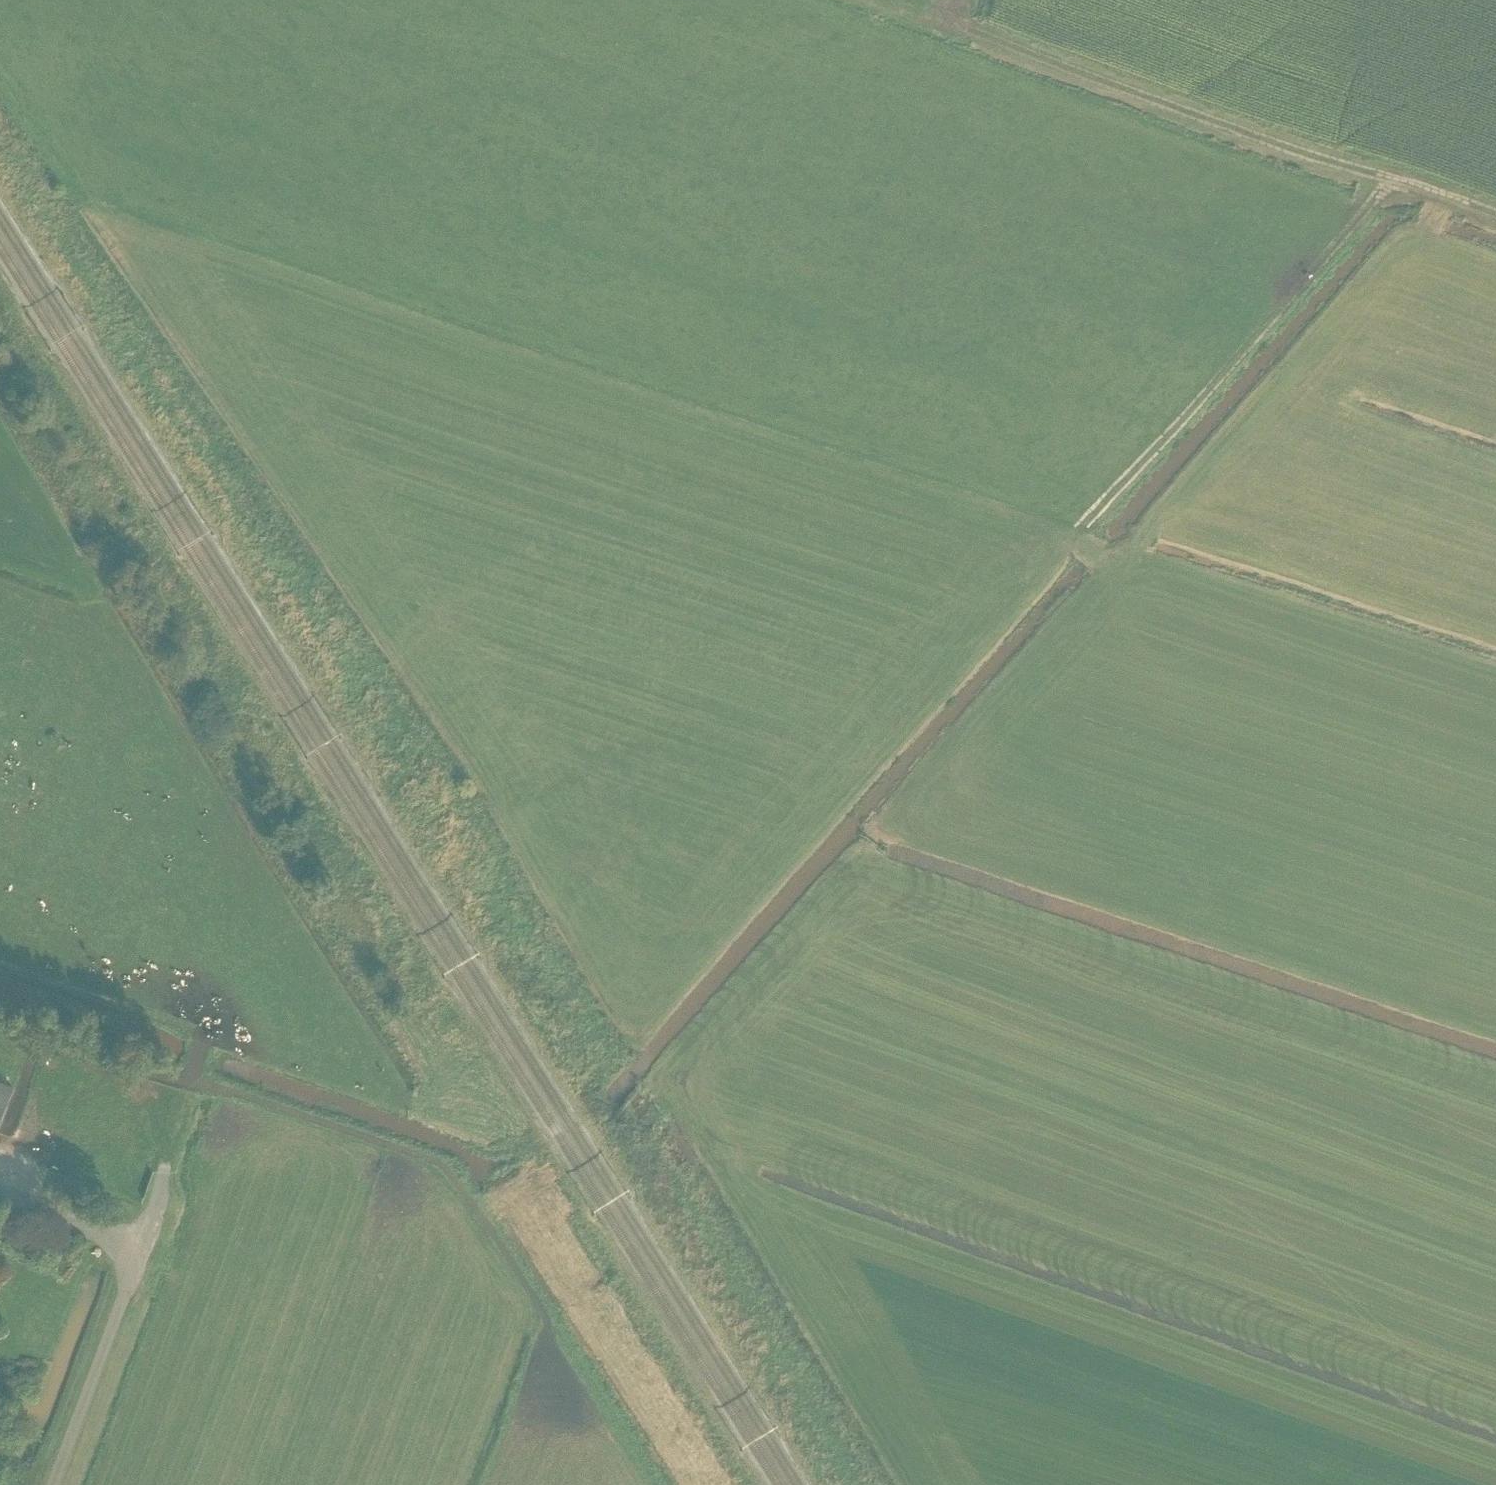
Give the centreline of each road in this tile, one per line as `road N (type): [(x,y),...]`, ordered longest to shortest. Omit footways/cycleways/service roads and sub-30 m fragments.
road 1 (unclassified): [(52,1484),(164,1181)]

